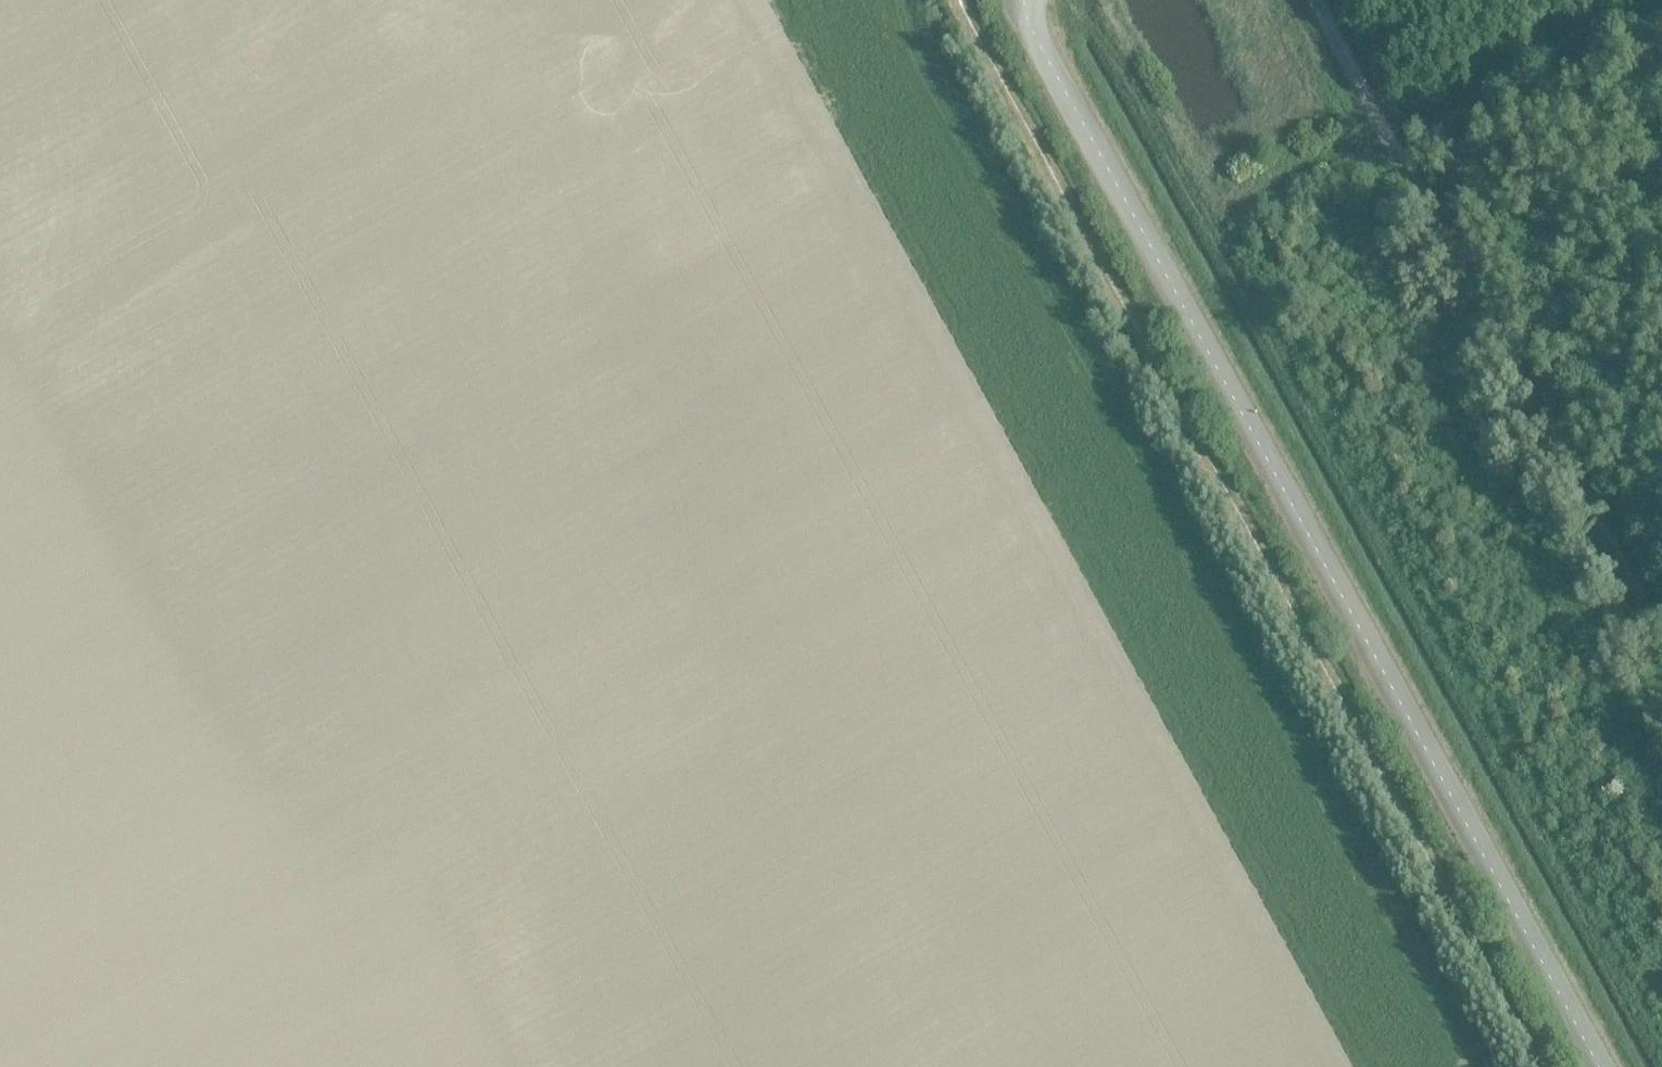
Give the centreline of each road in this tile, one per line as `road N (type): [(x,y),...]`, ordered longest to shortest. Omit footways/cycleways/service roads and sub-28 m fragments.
road 1 (unclassified): [(1032,0),(1035,31),(1599,1066)]

